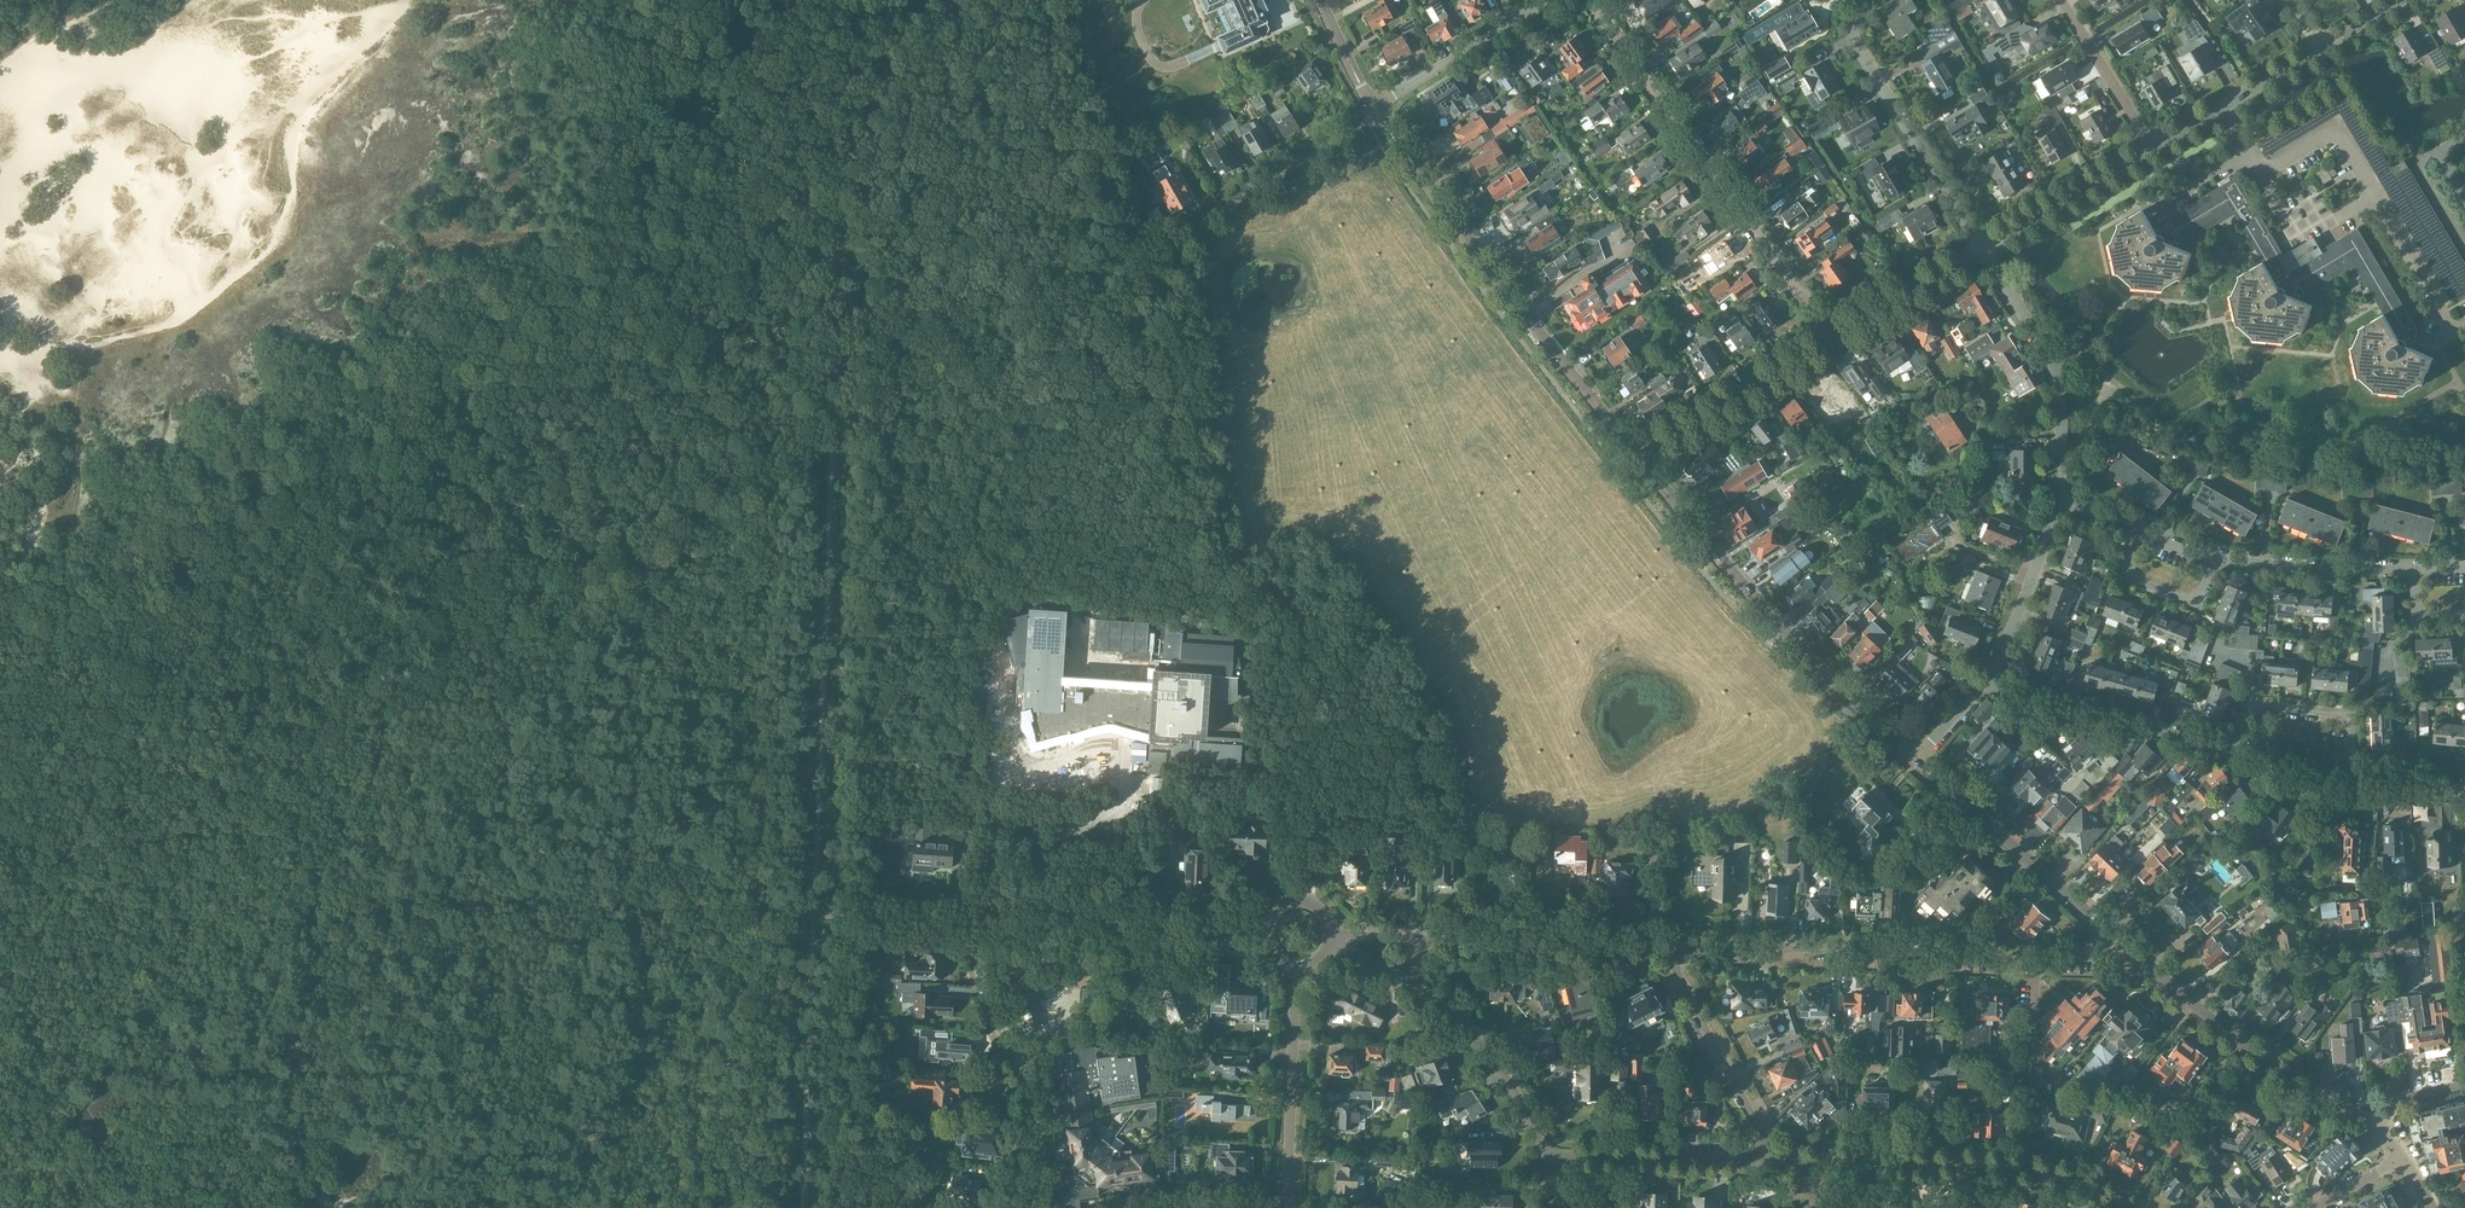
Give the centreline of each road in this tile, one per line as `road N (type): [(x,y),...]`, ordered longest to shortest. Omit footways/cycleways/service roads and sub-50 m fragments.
road 1 (residential): [(2464,793),(2353,784),(2167,733),(2091,726),(2049,716),(1992,682)]
road 2 (residential): [(2113,937),(2070,957),(1676,951)]
road 3 (unclassified): [(1639,459),(1380,114)]
road 4 (residential): [(2058,503),(2215,559),(2464,569)]
road 5 (residential): [(1827,343),(1592,0)]
road 6 (unclassified): [(1916,758),(1732,568),(1639,459)]
road 7 (residential): [(1788,1157),(2030,1168),(2086,1183),(2128,1207)]
road 8 (unclassified): [(2368,1118),(2113,937)]
road 9 (residential): [(982,920),(985,1007),(1036,1114),(1031,1207)]
road 10 (residential): [(1981,250),(1860,47),(1868,0)]
road 11 (residential): [(1028,921),(1016,871),(1016,805),(987,792),(982,920)]
road 12 (residential): [(2058,503),(2064,427),(2053,368),(1981,250)]
road 13 (unclassified): [(2113,937),(1916,758)]
road 14 (residential): [(1676,951),(1423,942)]
road 15 (residential): [(1270,934),(1028,921)]
road 16 (residential): [(1286,1202),(1297,963)]
road 17 (residential): [(1181,240),(1380,114)]
road 18 (residential): [(1773,1156),(1678,978),(1676,951)]
road 19 (residential): [(1552,1153),(1773,1156)]
road 20 (residential): [(1639,459),(1827,343)]
road 21 (residential): [(1552,1153),(1483,1051),(1416,986)]
road 22 (residential): [(1374,105),(1550,0)]
road 23 (residential): [(1981,250),(2154,149)]
road 24 (residential): [(2154,149),(2322,48)]
road 25 (residential): [(1992,682),(2058,503)]
road 26 (residential): [(1827,343),(1981,250)]
road 27 (residential): [(2154,149),(2060,0)]
road 28 (residential): [(815,914),(982,920)]
road 29 (residential): [(1150,1207),(1286,1202)]

